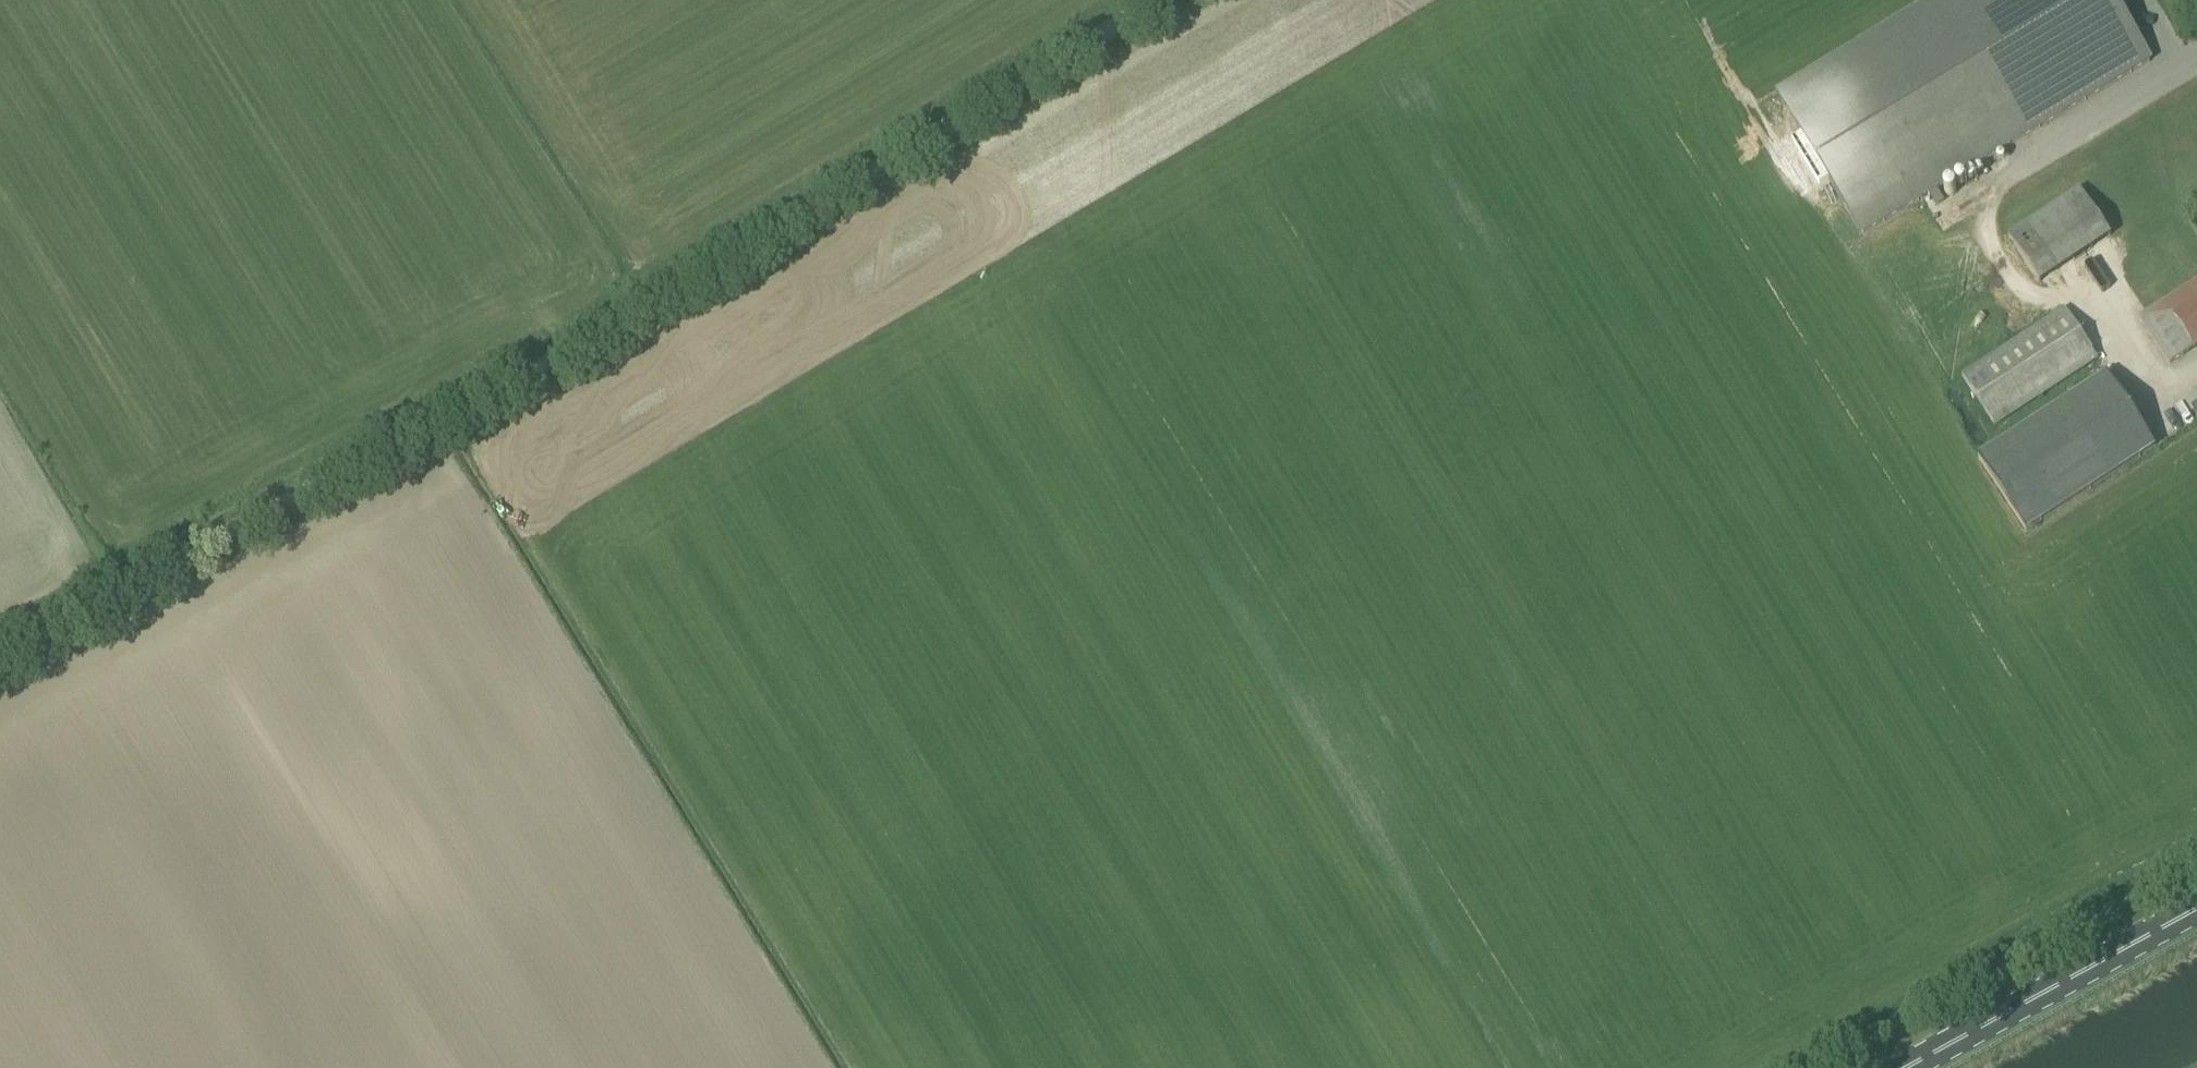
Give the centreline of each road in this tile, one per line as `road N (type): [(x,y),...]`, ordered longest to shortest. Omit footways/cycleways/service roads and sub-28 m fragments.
road 1 (track): [(1127,0),(437,405),(0,640)]
road 2 (primary): [(1907,1067),(2196,909)]

